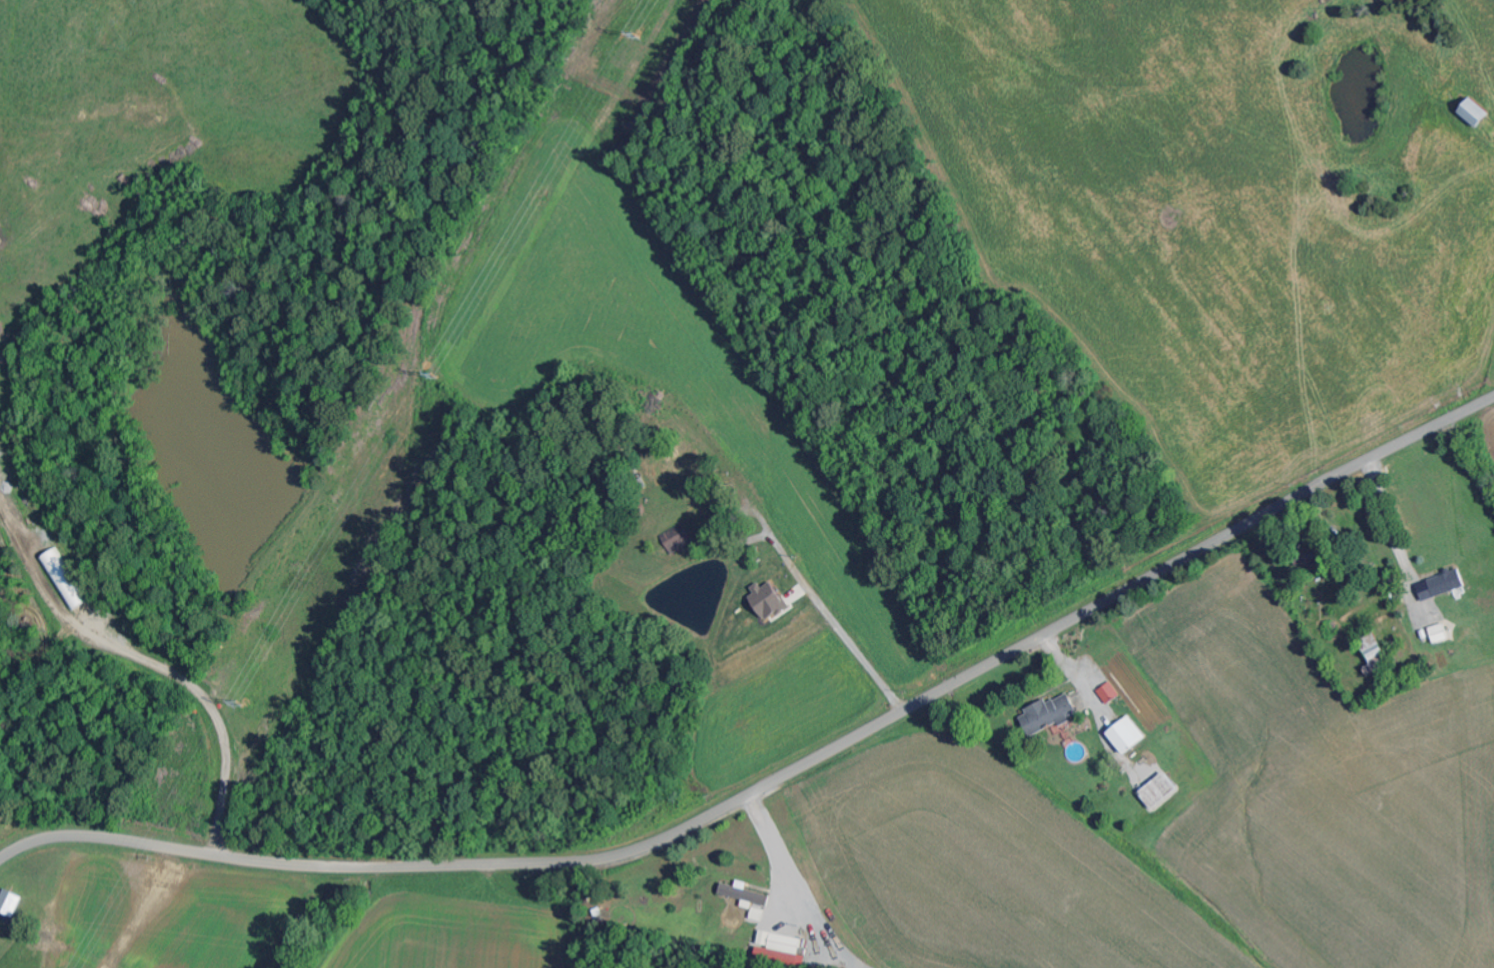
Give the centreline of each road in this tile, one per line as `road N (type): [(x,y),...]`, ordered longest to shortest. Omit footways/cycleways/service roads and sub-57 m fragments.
road 1 (residential): [(299,864),(568,862),(658,840),(1493,397)]

